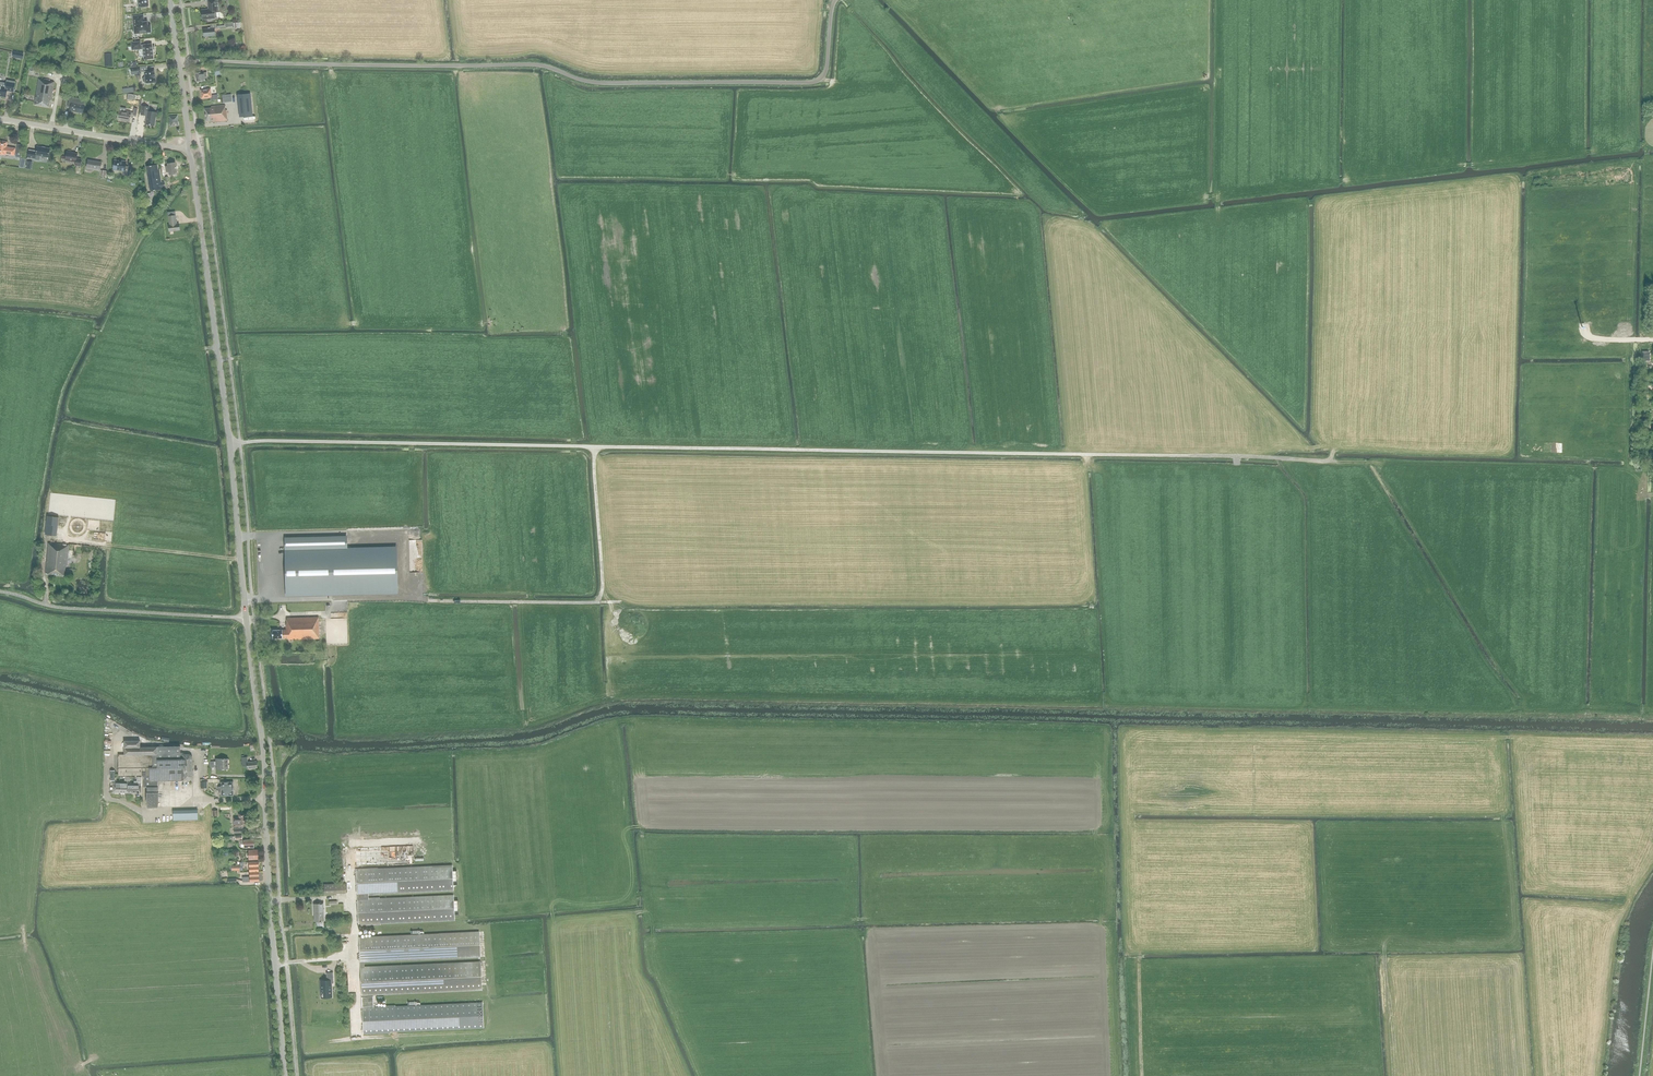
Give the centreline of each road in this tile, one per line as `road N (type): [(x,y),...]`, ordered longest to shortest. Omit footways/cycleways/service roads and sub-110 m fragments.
road 1 (track): [(1325,461),(229,444)]
road 2 (secondary): [(246,618),(186,148)]
road 3 (secondary): [(284,1075),(265,759),(246,618)]
road 4 (tertiary): [(246,618),(63,608),(0,592)]
road 5 (track): [(620,602),(405,597)]
road 6 (tertiary): [(0,119),(186,148)]
road 7 (track): [(594,446),(602,584),(596,603)]
road 8 (secondary): [(186,148),(170,0)]
road 9 (track): [(240,559),(103,544)]

